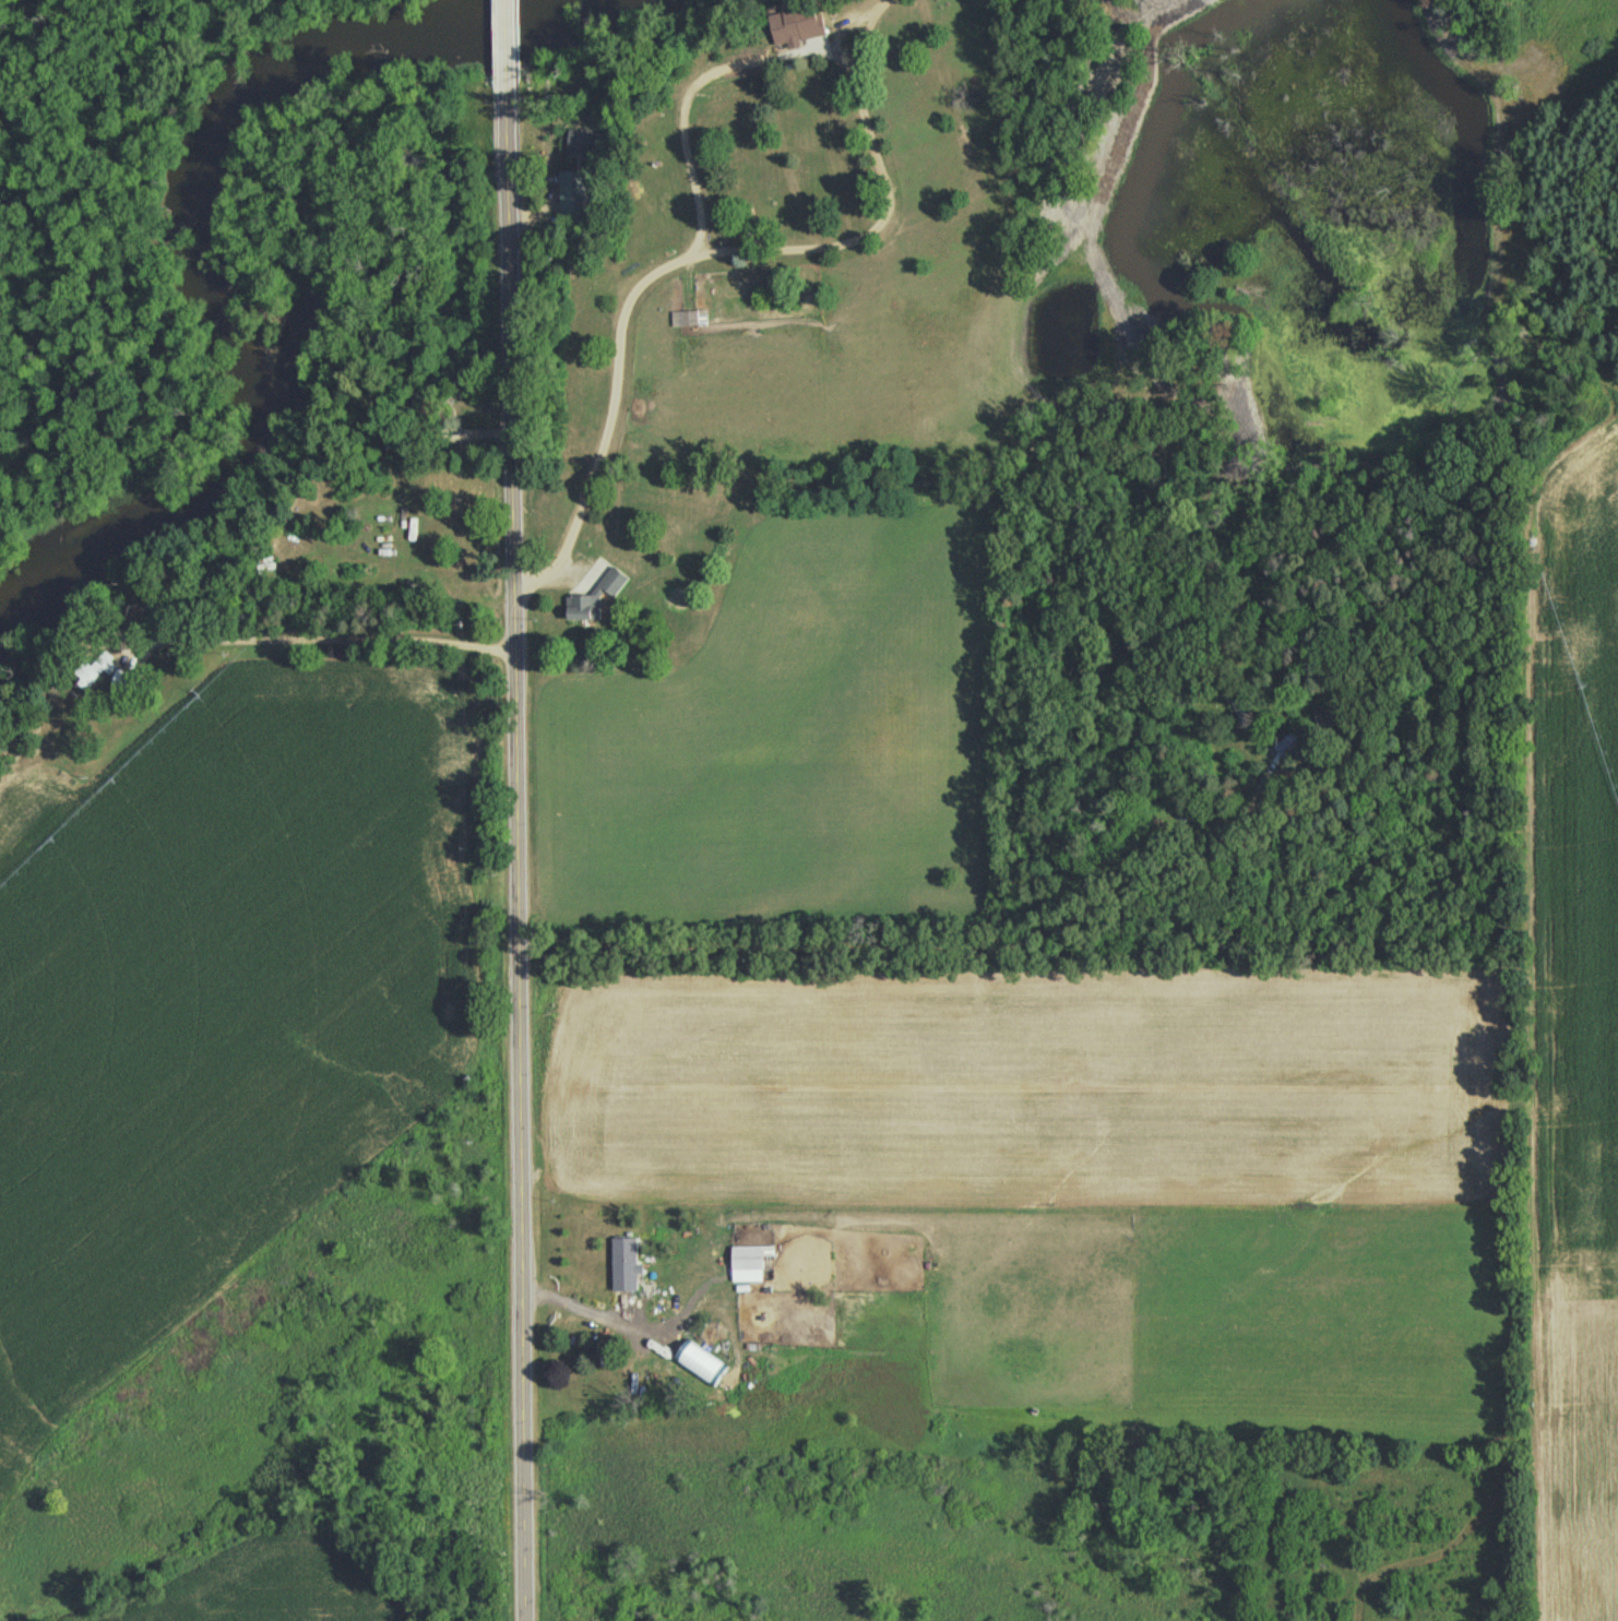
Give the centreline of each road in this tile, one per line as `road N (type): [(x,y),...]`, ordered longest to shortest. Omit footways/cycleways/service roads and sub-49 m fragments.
road 1 (tertiary): [(521,1620),(501,79)]
road 2 (residential): [(978,0),(1021,222),(823,291)]
road 3 (residential): [(511,582),(556,541),(618,289),(661,240)]
road 4 (residential): [(661,240),(670,152),(726,73),(817,26)]
road 5 (residential): [(823,291),(817,26)]
road 6 (residential): [(900,0),(926,257)]
road 7 (residential): [(823,291),(778,308),(661,240)]

